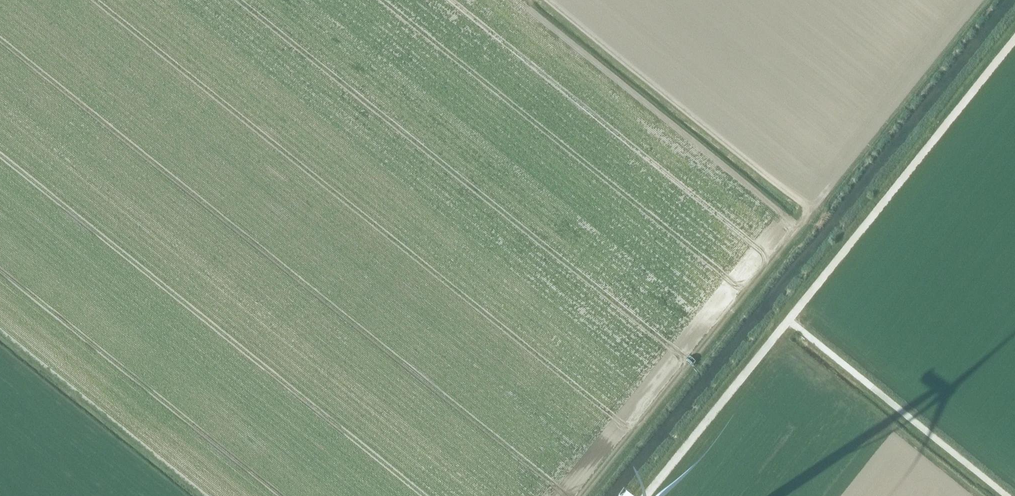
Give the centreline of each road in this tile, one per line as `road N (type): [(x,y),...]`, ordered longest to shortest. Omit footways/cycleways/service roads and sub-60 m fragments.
road 1 (track): [(788,317),(1006,495)]

